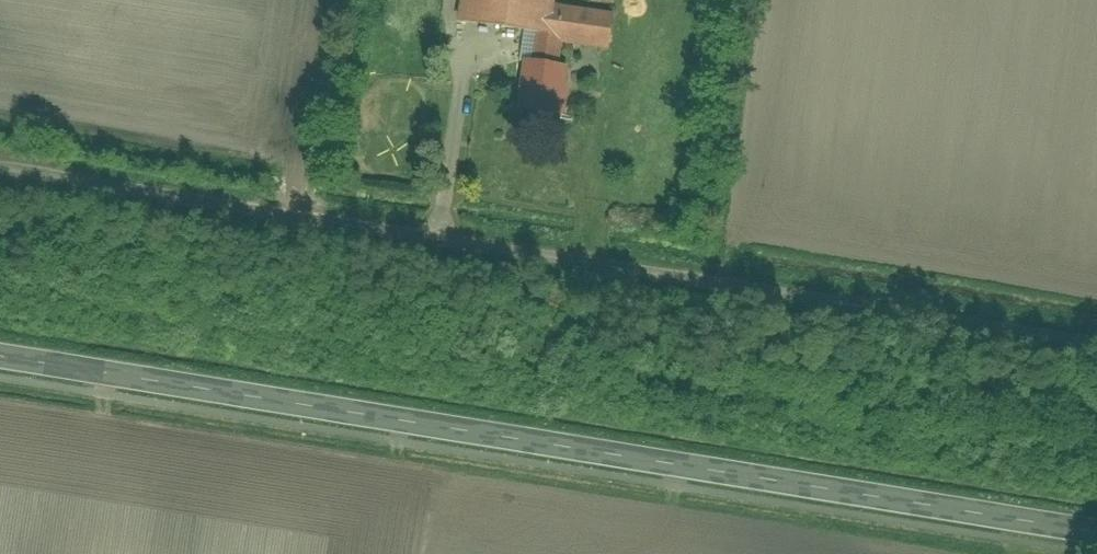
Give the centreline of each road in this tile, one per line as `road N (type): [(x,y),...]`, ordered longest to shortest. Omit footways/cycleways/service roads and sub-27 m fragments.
road 1 (tertiary): [(0,354),(1096,526)]
road 2 (unclassified): [(1096,338),(0,166)]

